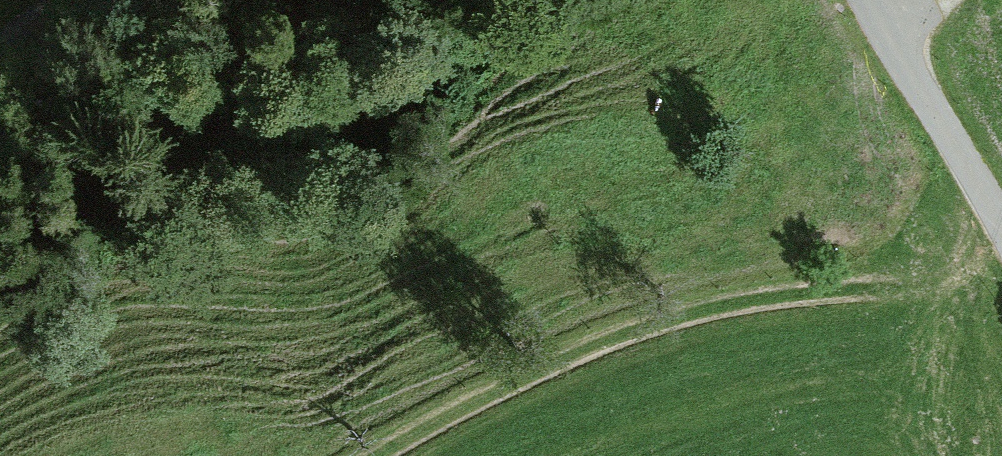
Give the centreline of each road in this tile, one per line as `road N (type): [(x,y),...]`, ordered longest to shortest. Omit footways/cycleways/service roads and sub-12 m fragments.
road 1 (track): [(378,455),(488,395),(662,325),(779,297),(945,279),(1001,256)]
road 2 (unclassified): [(867,0),(1001,228)]

